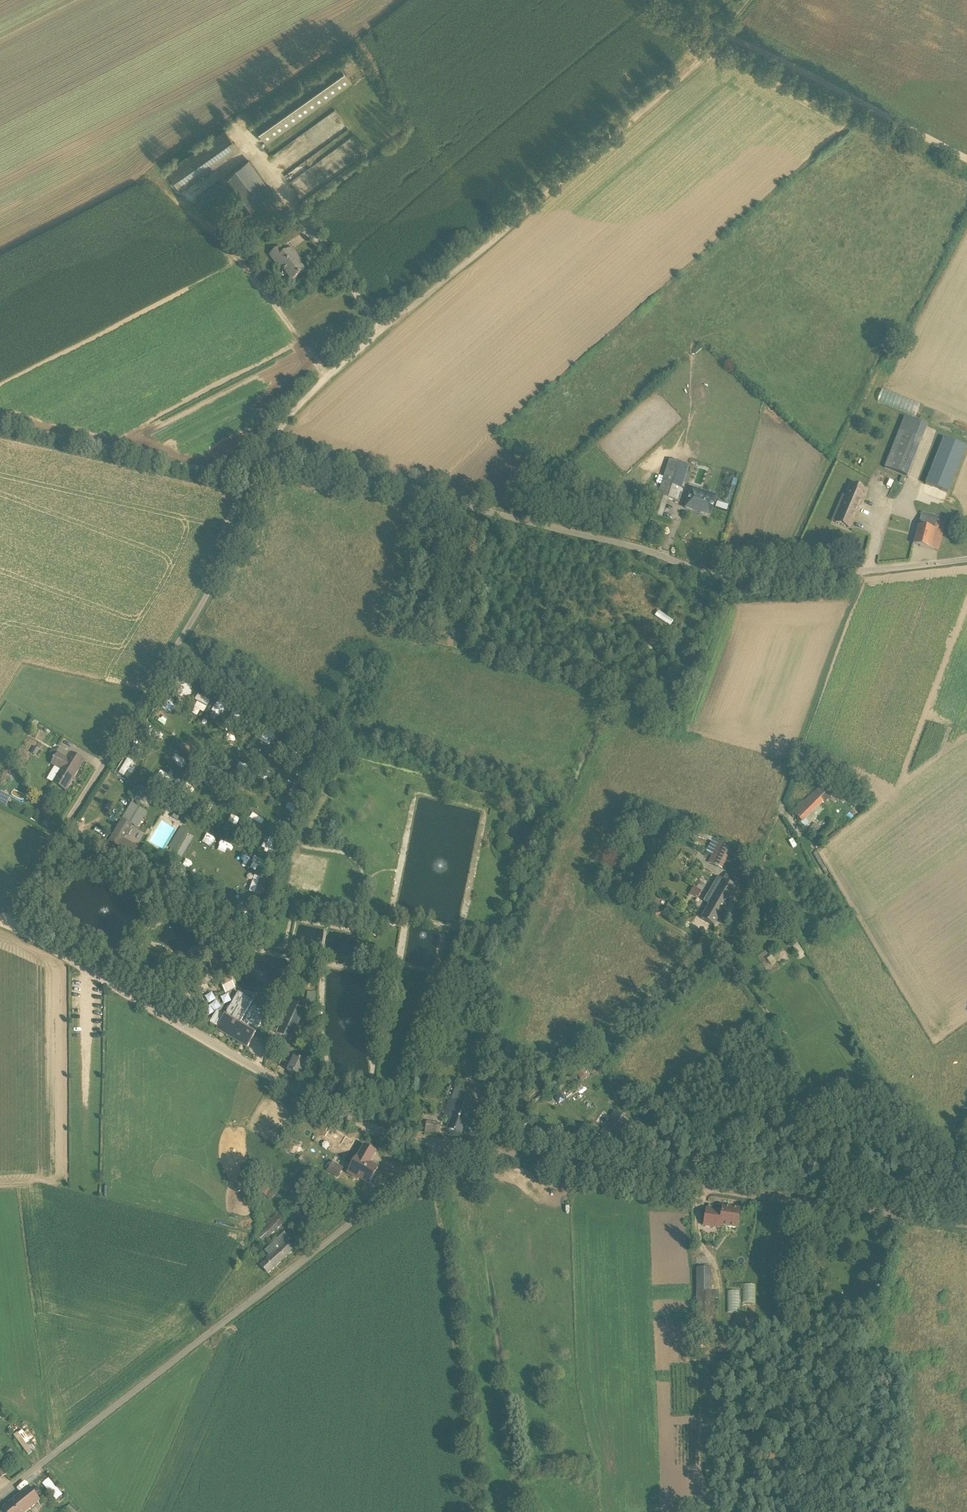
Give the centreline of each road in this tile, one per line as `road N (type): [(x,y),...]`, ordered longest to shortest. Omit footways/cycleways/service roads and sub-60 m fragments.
road 1 (unclassified): [(451,1145),(381,1132),(332,1112),(22,922),(23,898),(224,583),(264,489)]
road 2 (unclassified): [(966,566),(745,579),(275,460)]
road 3 (unclassified): [(0,1499),(451,1145)]
road 4 (unclassified): [(451,1145),(966,1225)]
road 5 (track): [(391,326),(720,36)]
road 6 (track): [(698,949),(475,1149)]
road 7 (track): [(966,162),(720,36)]
road 8 (unclassified): [(264,489),(0,426)]
road 9 (track): [(864,573),(779,807)]
road 10 (unclassified): [(275,460),(300,407),(391,326)]

